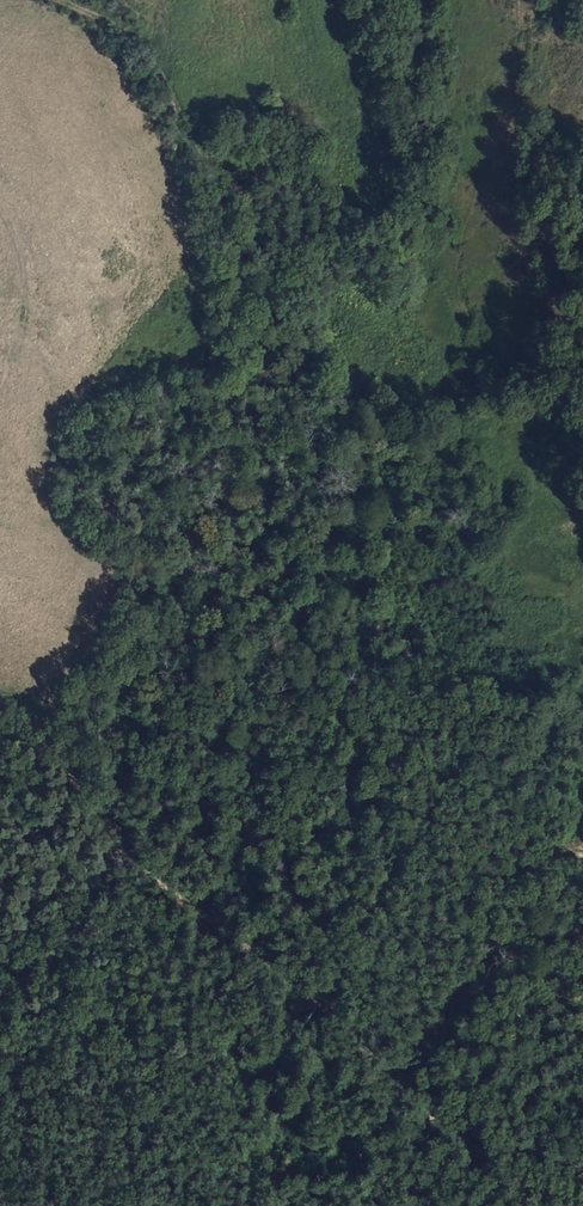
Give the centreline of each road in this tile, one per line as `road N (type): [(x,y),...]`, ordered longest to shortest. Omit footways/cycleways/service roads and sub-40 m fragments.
road 1 (track): [(59,0),(112,25),(163,75),(222,205),(255,357),(312,438),(342,571),(441,685),(550,834),(582,856)]
road 2 (track): [(582,1165),(469,1140),(436,1121),(342,1018),(128,845),(51,740),(0,702)]
road 3 (track): [(0,697),(258,758),(572,851)]
road 4 (track): [(0,208),(23,272),(25,311),(0,380)]

